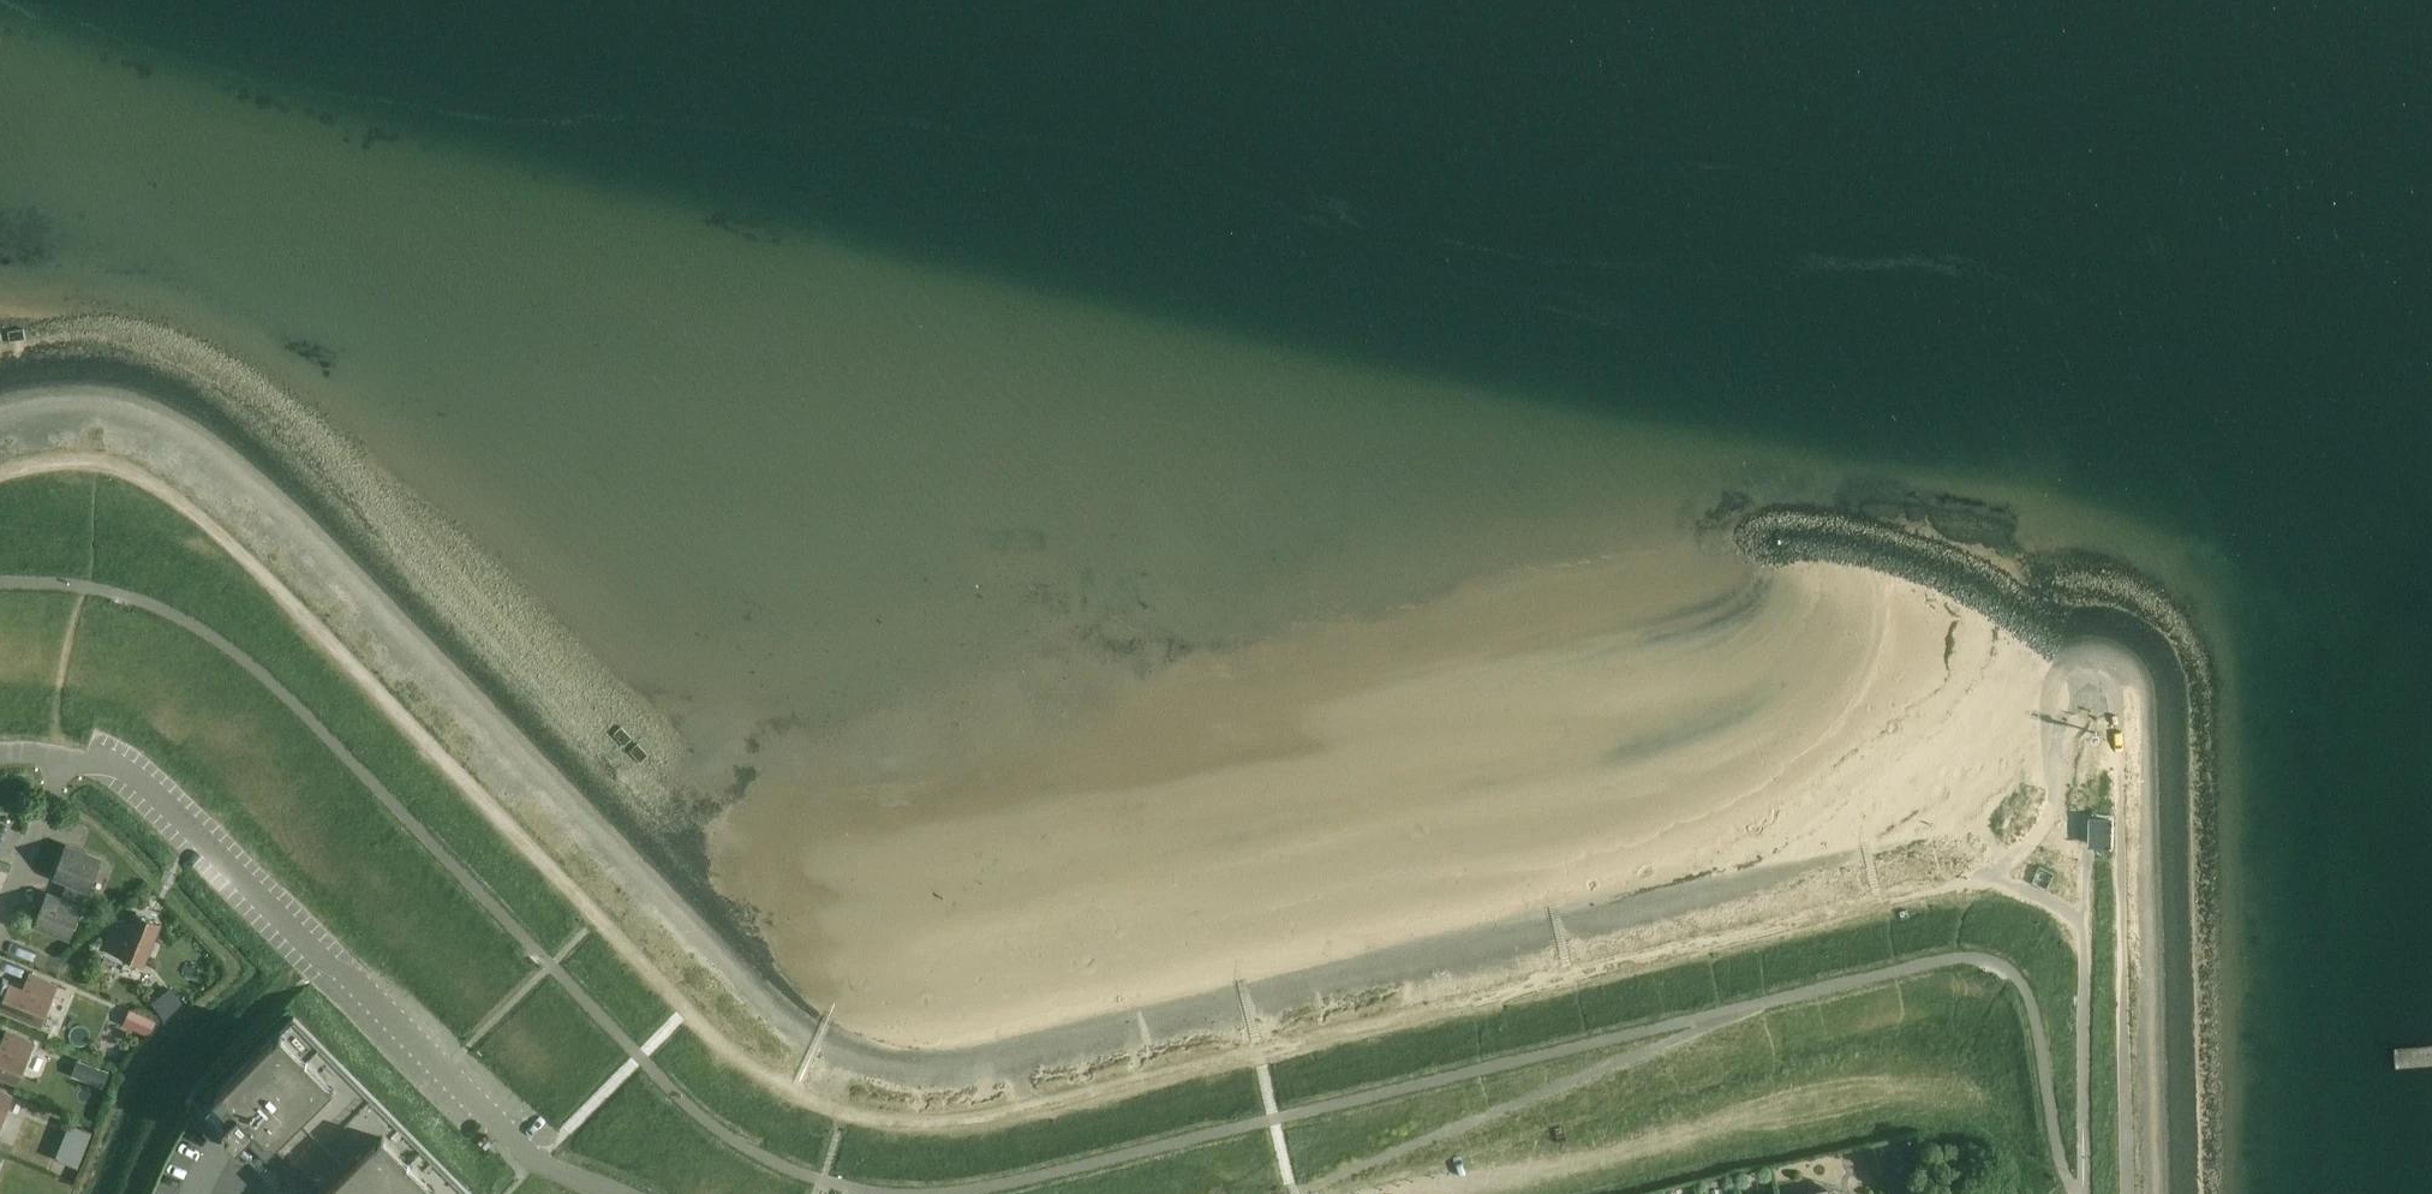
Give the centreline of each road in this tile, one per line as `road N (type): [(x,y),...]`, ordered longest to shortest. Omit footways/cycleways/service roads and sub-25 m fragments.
road 1 (unclassified): [(607,1193),(532,1162),(136,770)]
road 2 (residential): [(66,762),(0,920)]

